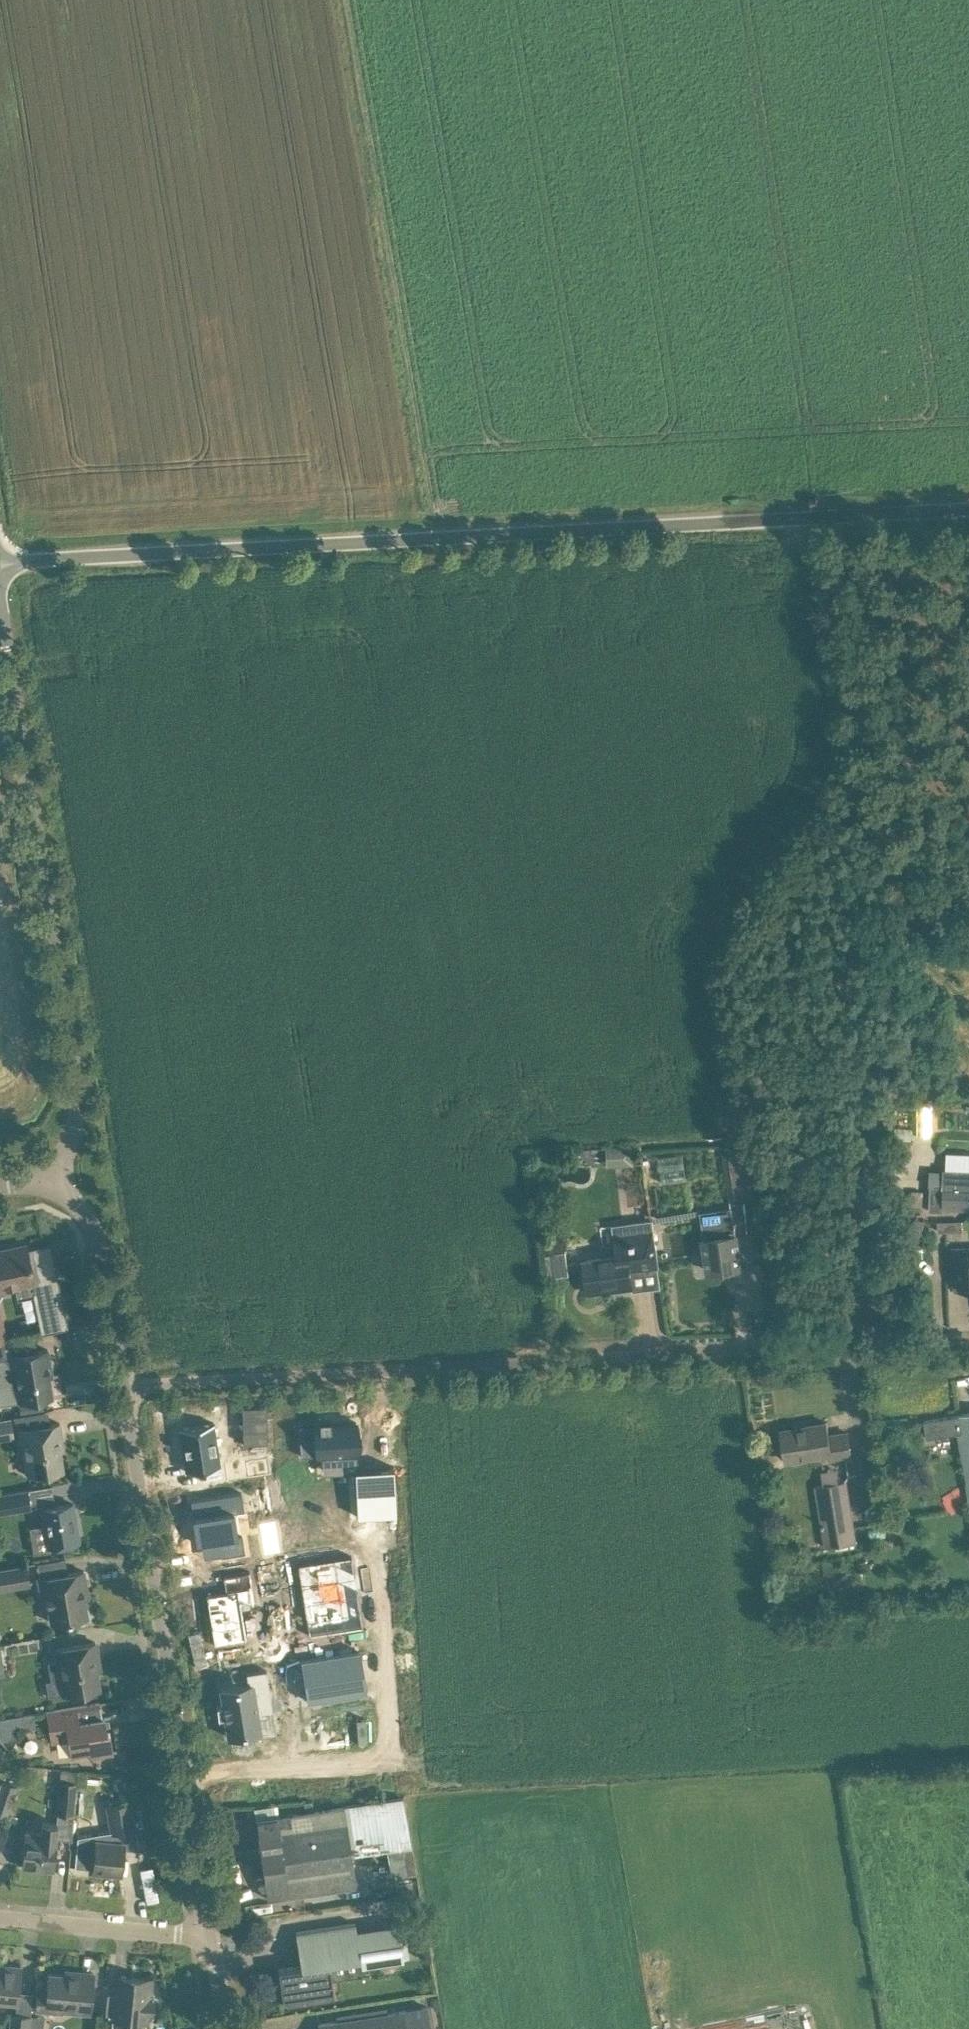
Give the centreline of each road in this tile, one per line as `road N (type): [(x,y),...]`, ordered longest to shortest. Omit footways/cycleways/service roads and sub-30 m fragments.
road 1 (unclassified): [(0,561),(968,507)]
road 2 (unclassified): [(119,1381),(968,1339)]
road 3 (unclassified): [(56,1178),(79,1097),(0,618)]
road 4 (residential): [(374,1550),(390,1751),(181,1771)]
road 5 (residential): [(181,1771),(119,1381)]
road 6 (residential): [(119,1381),(96,1236),(56,1178)]
road 7 (residential): [(210,1938),(0,1917)]
road 8 (residential): [(210,1938),(181,1771)]

